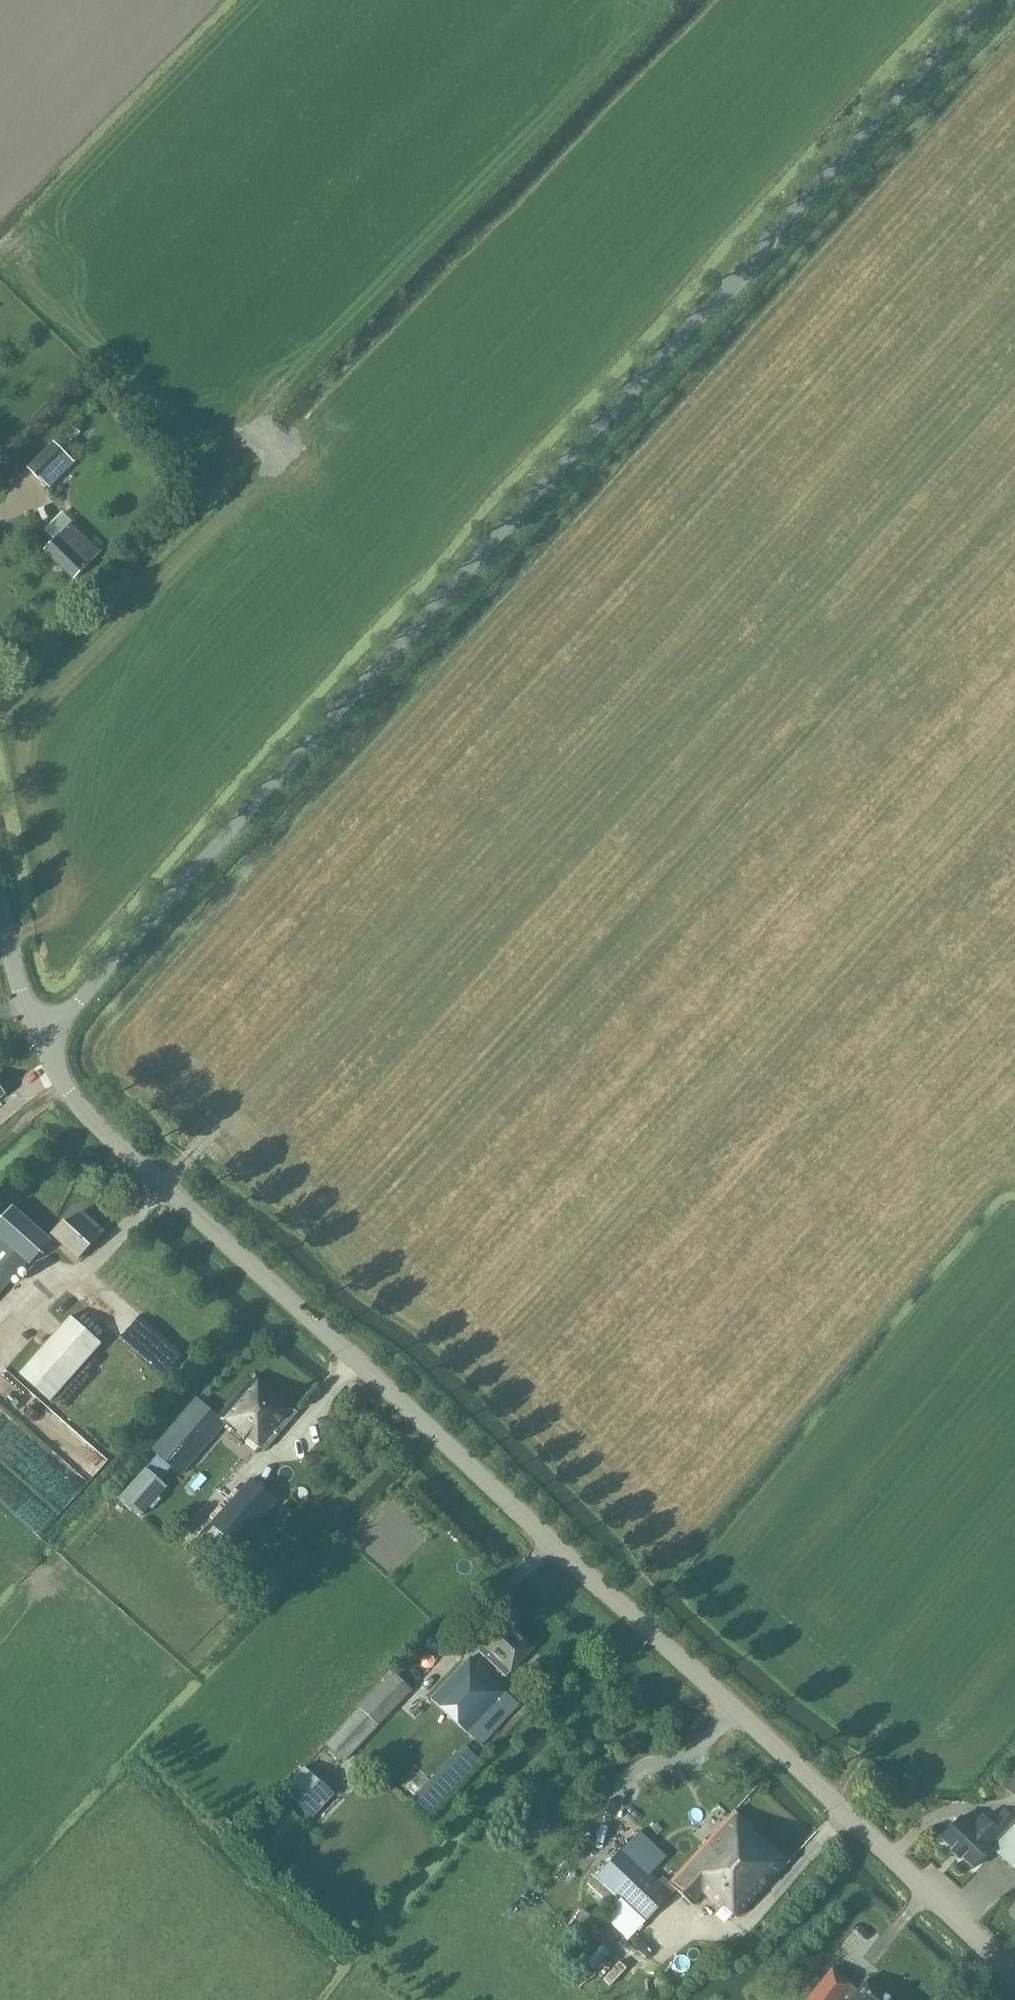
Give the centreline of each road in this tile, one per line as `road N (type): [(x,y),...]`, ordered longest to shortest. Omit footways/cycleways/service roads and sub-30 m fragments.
road 1 (unclassified): [(39,1045),(989,0)]
road 2 (unclassified): [(1014,1974),(834,1798),(160,1184),(68,1093),(39,1045)]
road 3 (unclassified): [(39,1045),(0,877)]

